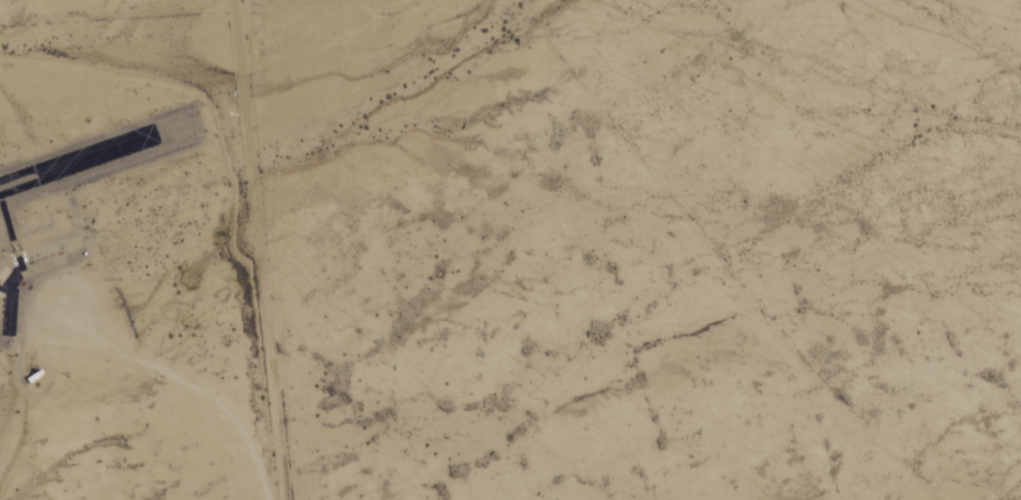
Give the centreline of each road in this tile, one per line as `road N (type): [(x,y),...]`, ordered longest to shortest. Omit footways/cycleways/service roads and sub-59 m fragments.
road 1 (track): [(231,0),(284,499)]
road 2 (track): [(0,21),(202,1),(232,13)]

